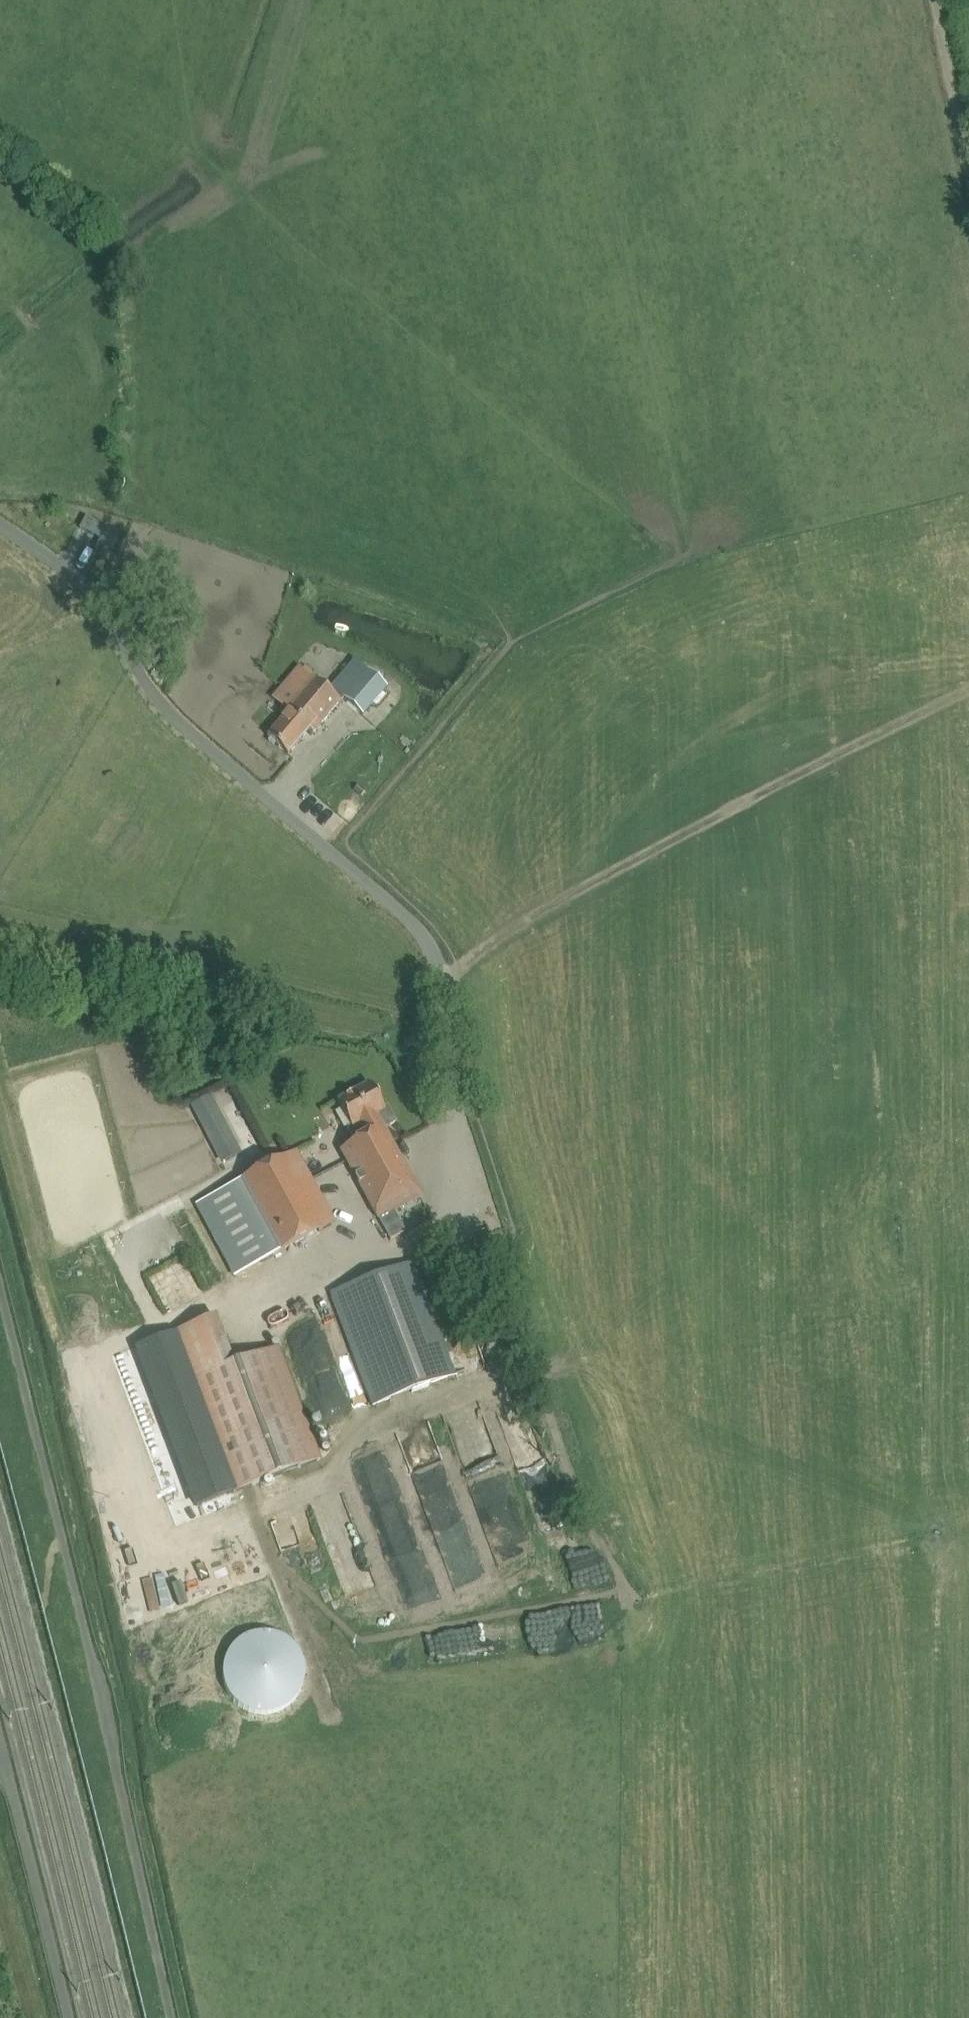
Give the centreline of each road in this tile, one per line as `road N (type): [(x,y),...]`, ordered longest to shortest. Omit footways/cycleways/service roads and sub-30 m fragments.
road 1 (unclassified): [(452,1161),(443,1010),(432,970),(154,709),(108,624),(65,570),(0,525)]
road 2 (track): [(968,178),(929,0)]

